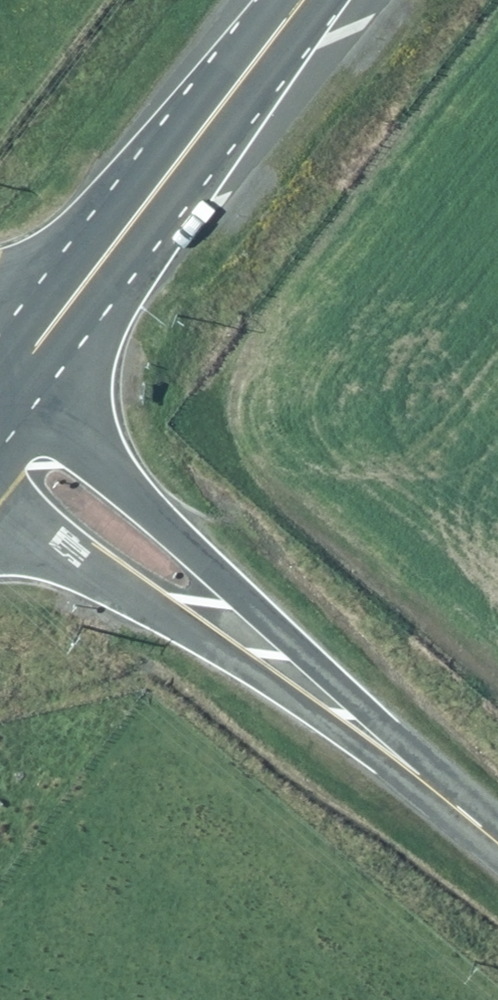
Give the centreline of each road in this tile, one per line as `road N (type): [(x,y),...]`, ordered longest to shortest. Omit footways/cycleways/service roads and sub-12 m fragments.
road 1 (unclassified): [(20,372),(206,557),(366,734)]
road 2 (trunk): [(307,0),(20,372)]
road 3 (unclassified): [(366,734),(0,521)]
road 4 (unclassified): [(366,734),(497,846)]

